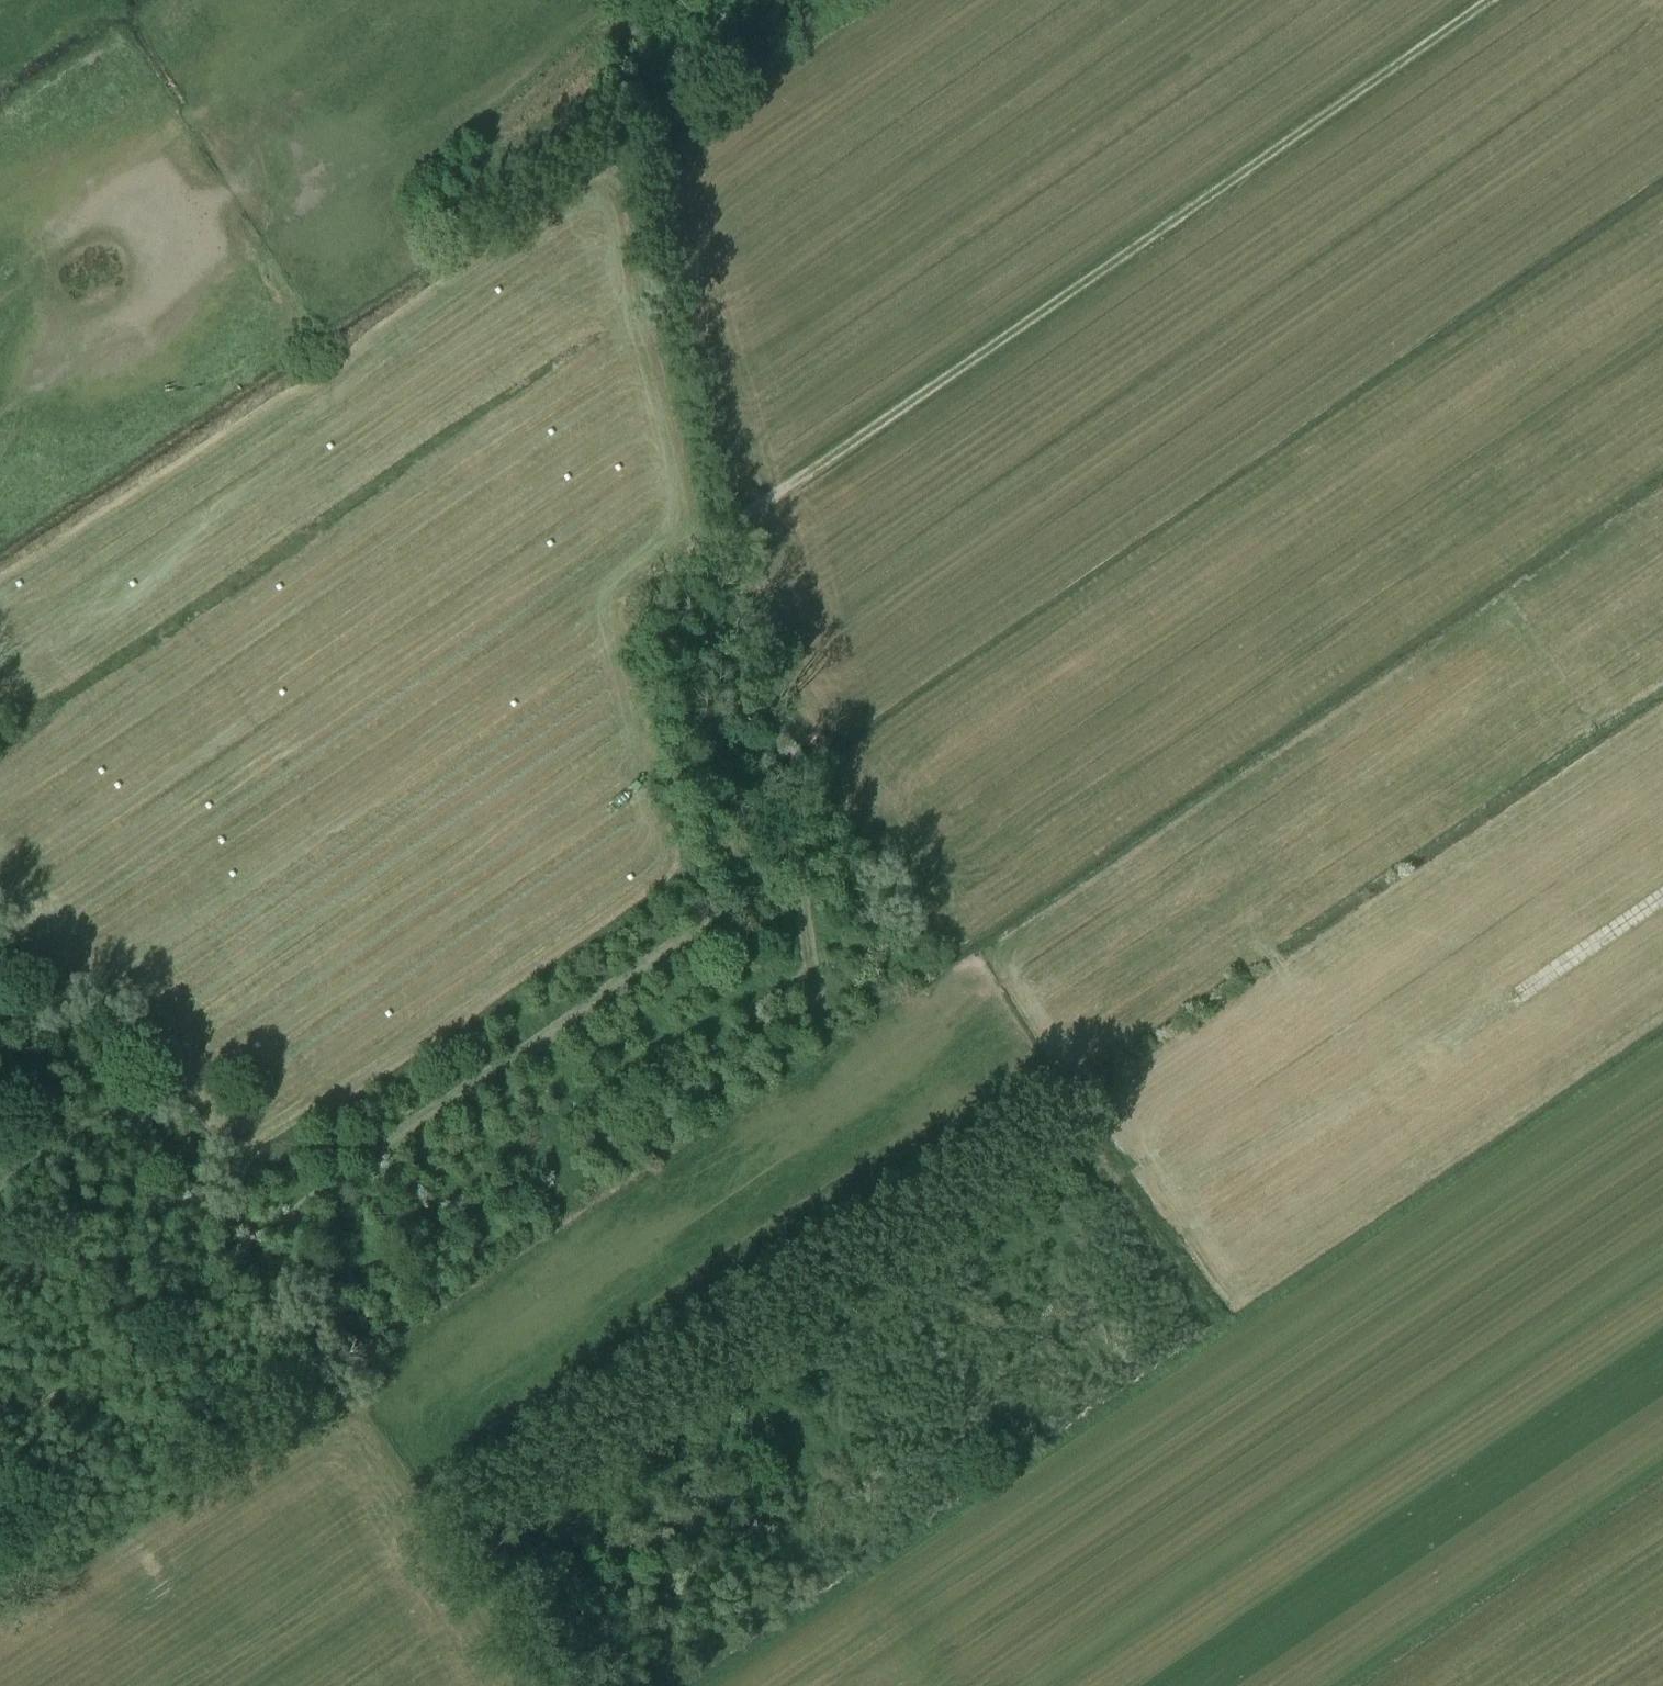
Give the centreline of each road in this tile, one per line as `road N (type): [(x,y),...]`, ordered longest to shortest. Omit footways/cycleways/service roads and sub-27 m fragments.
road 1 (track): [(835,1052),(815,1016),(791,854),(733,715),(686,564),(713,534),(1490,0)]
road 2 (track): [(1518,995),(1662,897)]

